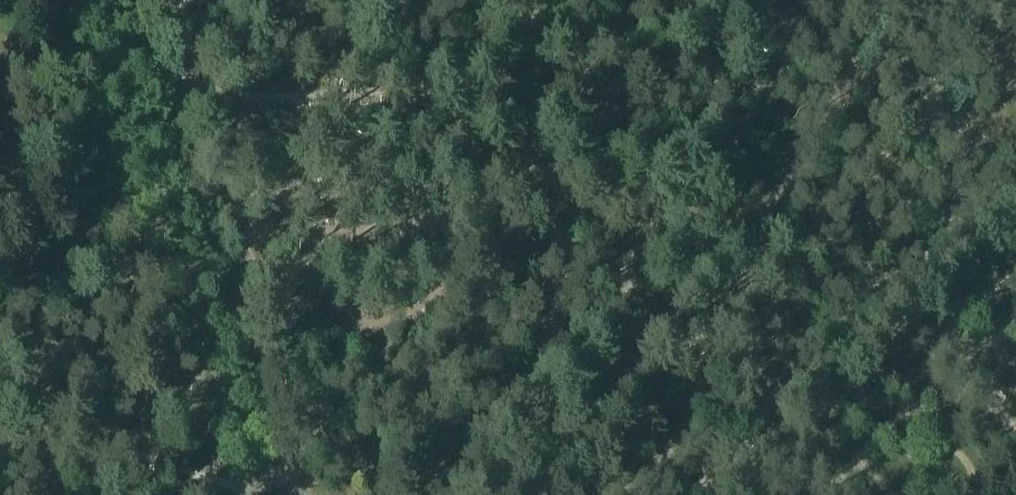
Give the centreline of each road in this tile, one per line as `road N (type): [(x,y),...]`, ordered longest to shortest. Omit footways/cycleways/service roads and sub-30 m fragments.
road 1 (track): [(694,494),(792,377),(775,347),(736,319),(749,298),(748,268),(719,226),(667,229),(640,243),(628,268),(635,320),(659,338),(693,346),(716,336)]

